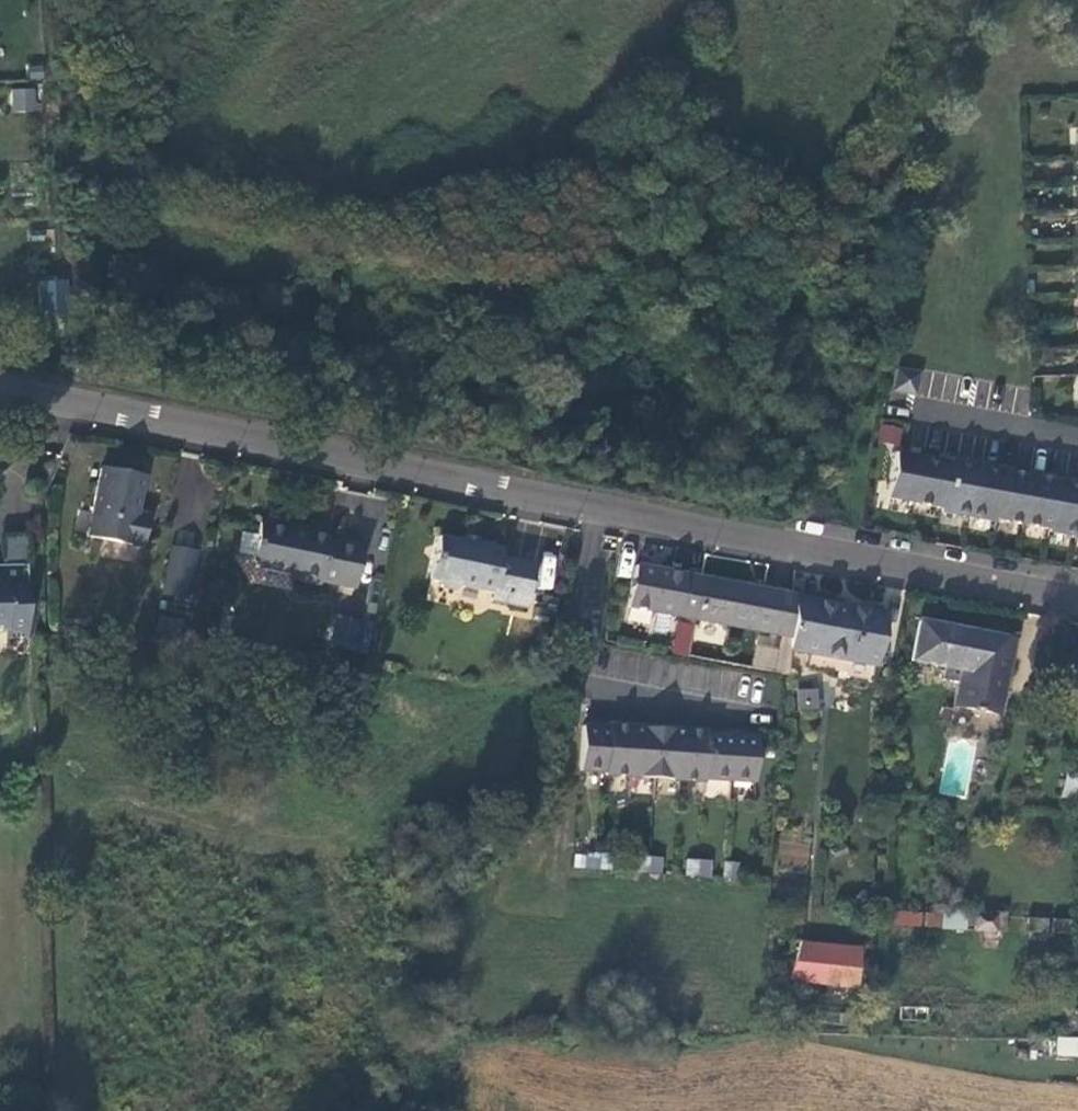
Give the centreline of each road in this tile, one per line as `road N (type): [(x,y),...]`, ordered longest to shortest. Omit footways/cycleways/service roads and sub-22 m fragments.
road 1 (residential): [(592,507),(0,387)]
road 2 (residential): [(1077,600),(592,507)]
road 3 (residential): [(592,507),(574,690),(774,711)]
road 4 (track): [(574,690),(557,870)]
road 5 (residential): [(1077,411),(922,383)]

